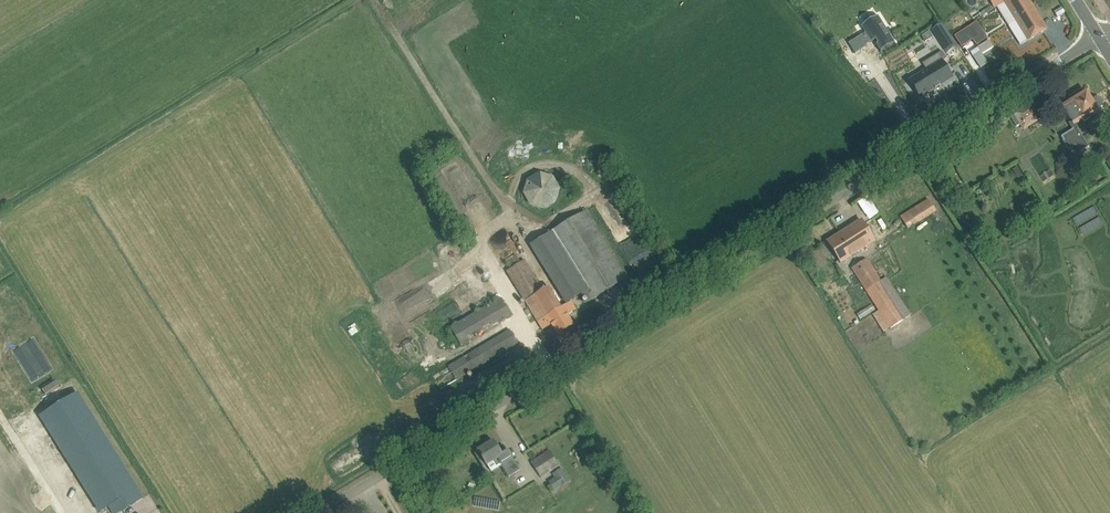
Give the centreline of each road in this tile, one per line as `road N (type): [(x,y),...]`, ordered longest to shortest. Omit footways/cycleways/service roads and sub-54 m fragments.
road 1 (unclassified): [(333,512),(650,322),(1099,34)]
road 2 (track): [(373,0),(507,213),(540,227)]
road 3 (track): [(480,297),(467,282),(444,283),(369,319),(387,350)]
road 4 (track): [(507,213),(522,172),(540,160),(580,168),(601,192)]

